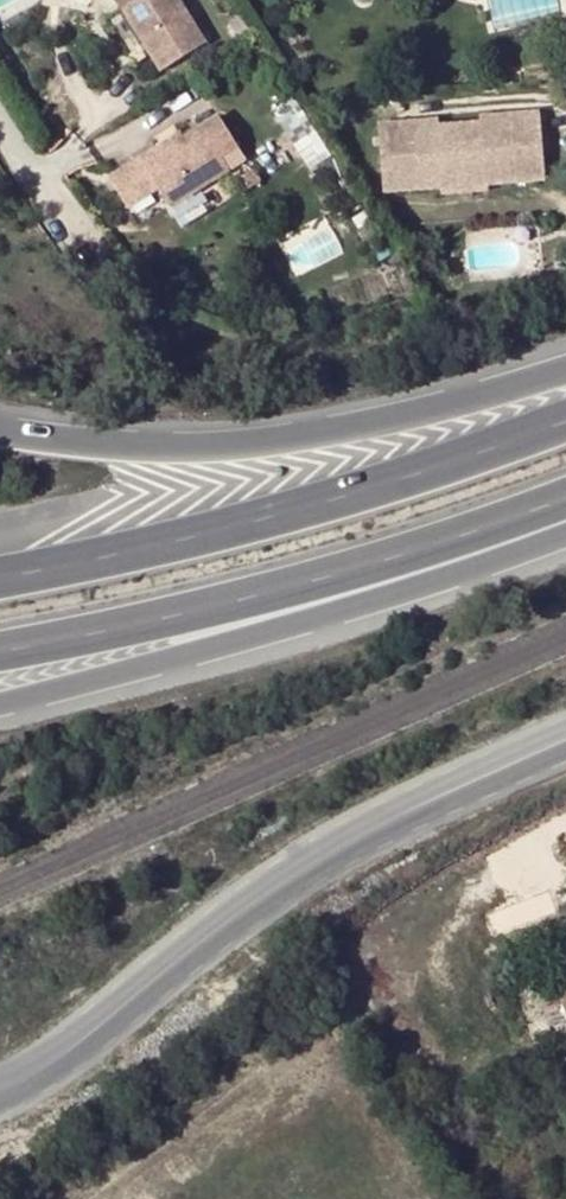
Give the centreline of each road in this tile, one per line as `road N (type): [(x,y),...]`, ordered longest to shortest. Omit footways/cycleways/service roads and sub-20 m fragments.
road 1 (tertiary): [(565,739),(374,825),(68,1081),(0,1102)]
road 2 (trunk): [(0,713),(212,660),(565,548)]
road 3 (motorway): [(565,435),(452,480),(163,554),(0,580)]
road 4 (motorway): [(0,654),(501,537),(565,511)]
road 5 (trunk): [(565,376),(390,420),(233,440),(54,442),(0,431)]
road 6 (residential): [(0,125),(86,256),(162,329),(225,352),(298,351),(386,333)]

